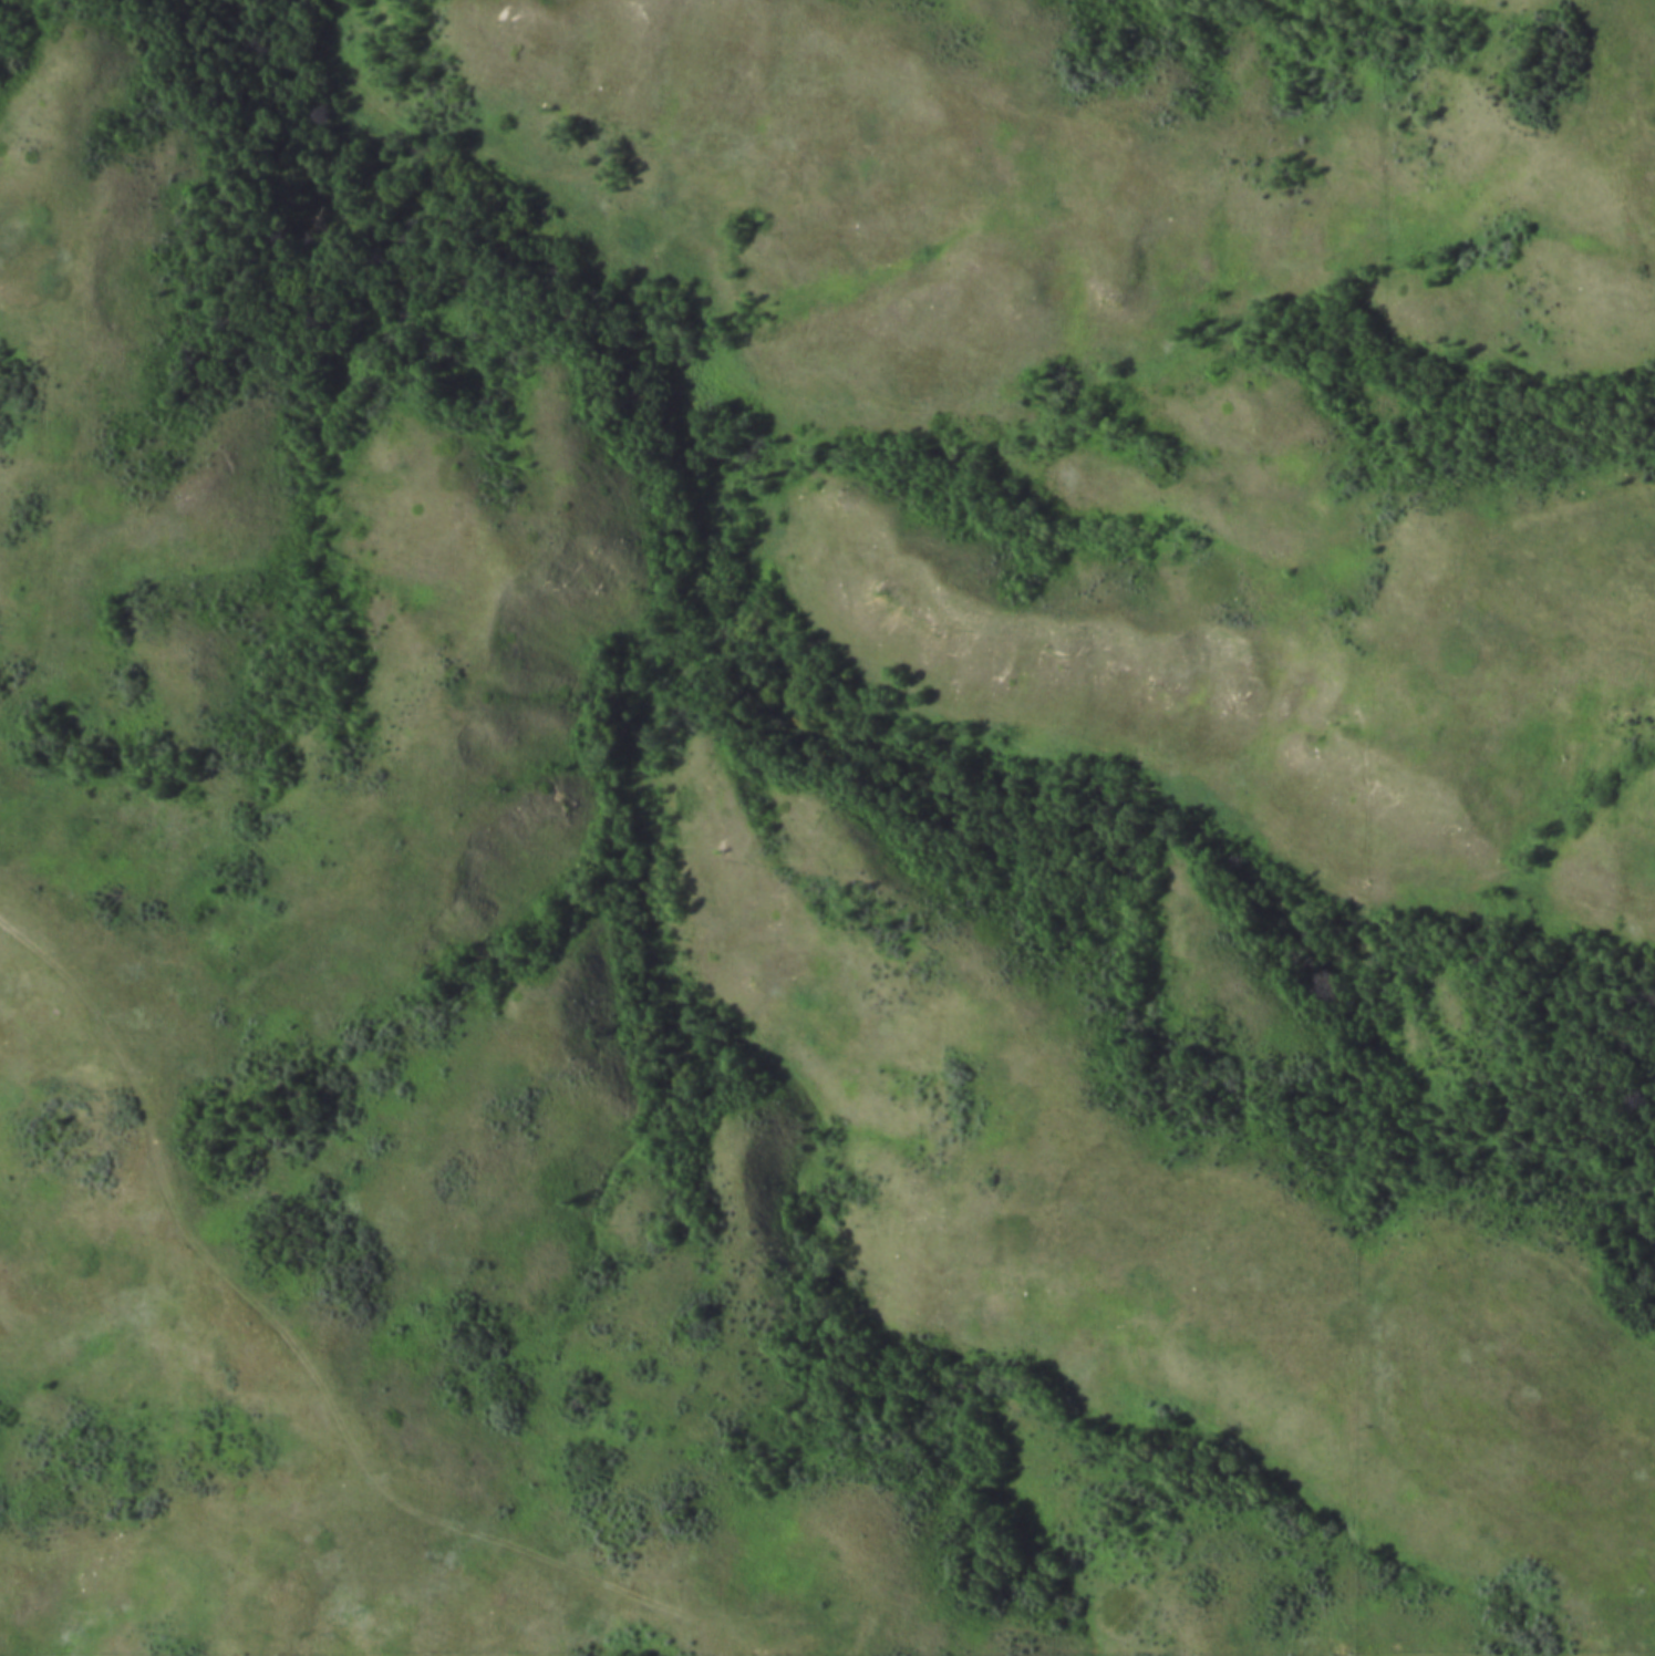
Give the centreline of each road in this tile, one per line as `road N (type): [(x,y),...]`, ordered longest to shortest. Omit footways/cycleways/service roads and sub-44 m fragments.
road 1 (track): [(770,1655),(612,1579),(423,1513),(381,1482),(316,1364),(183,1215),(146,1085),(120,1031),(72,966),(0,915)]

